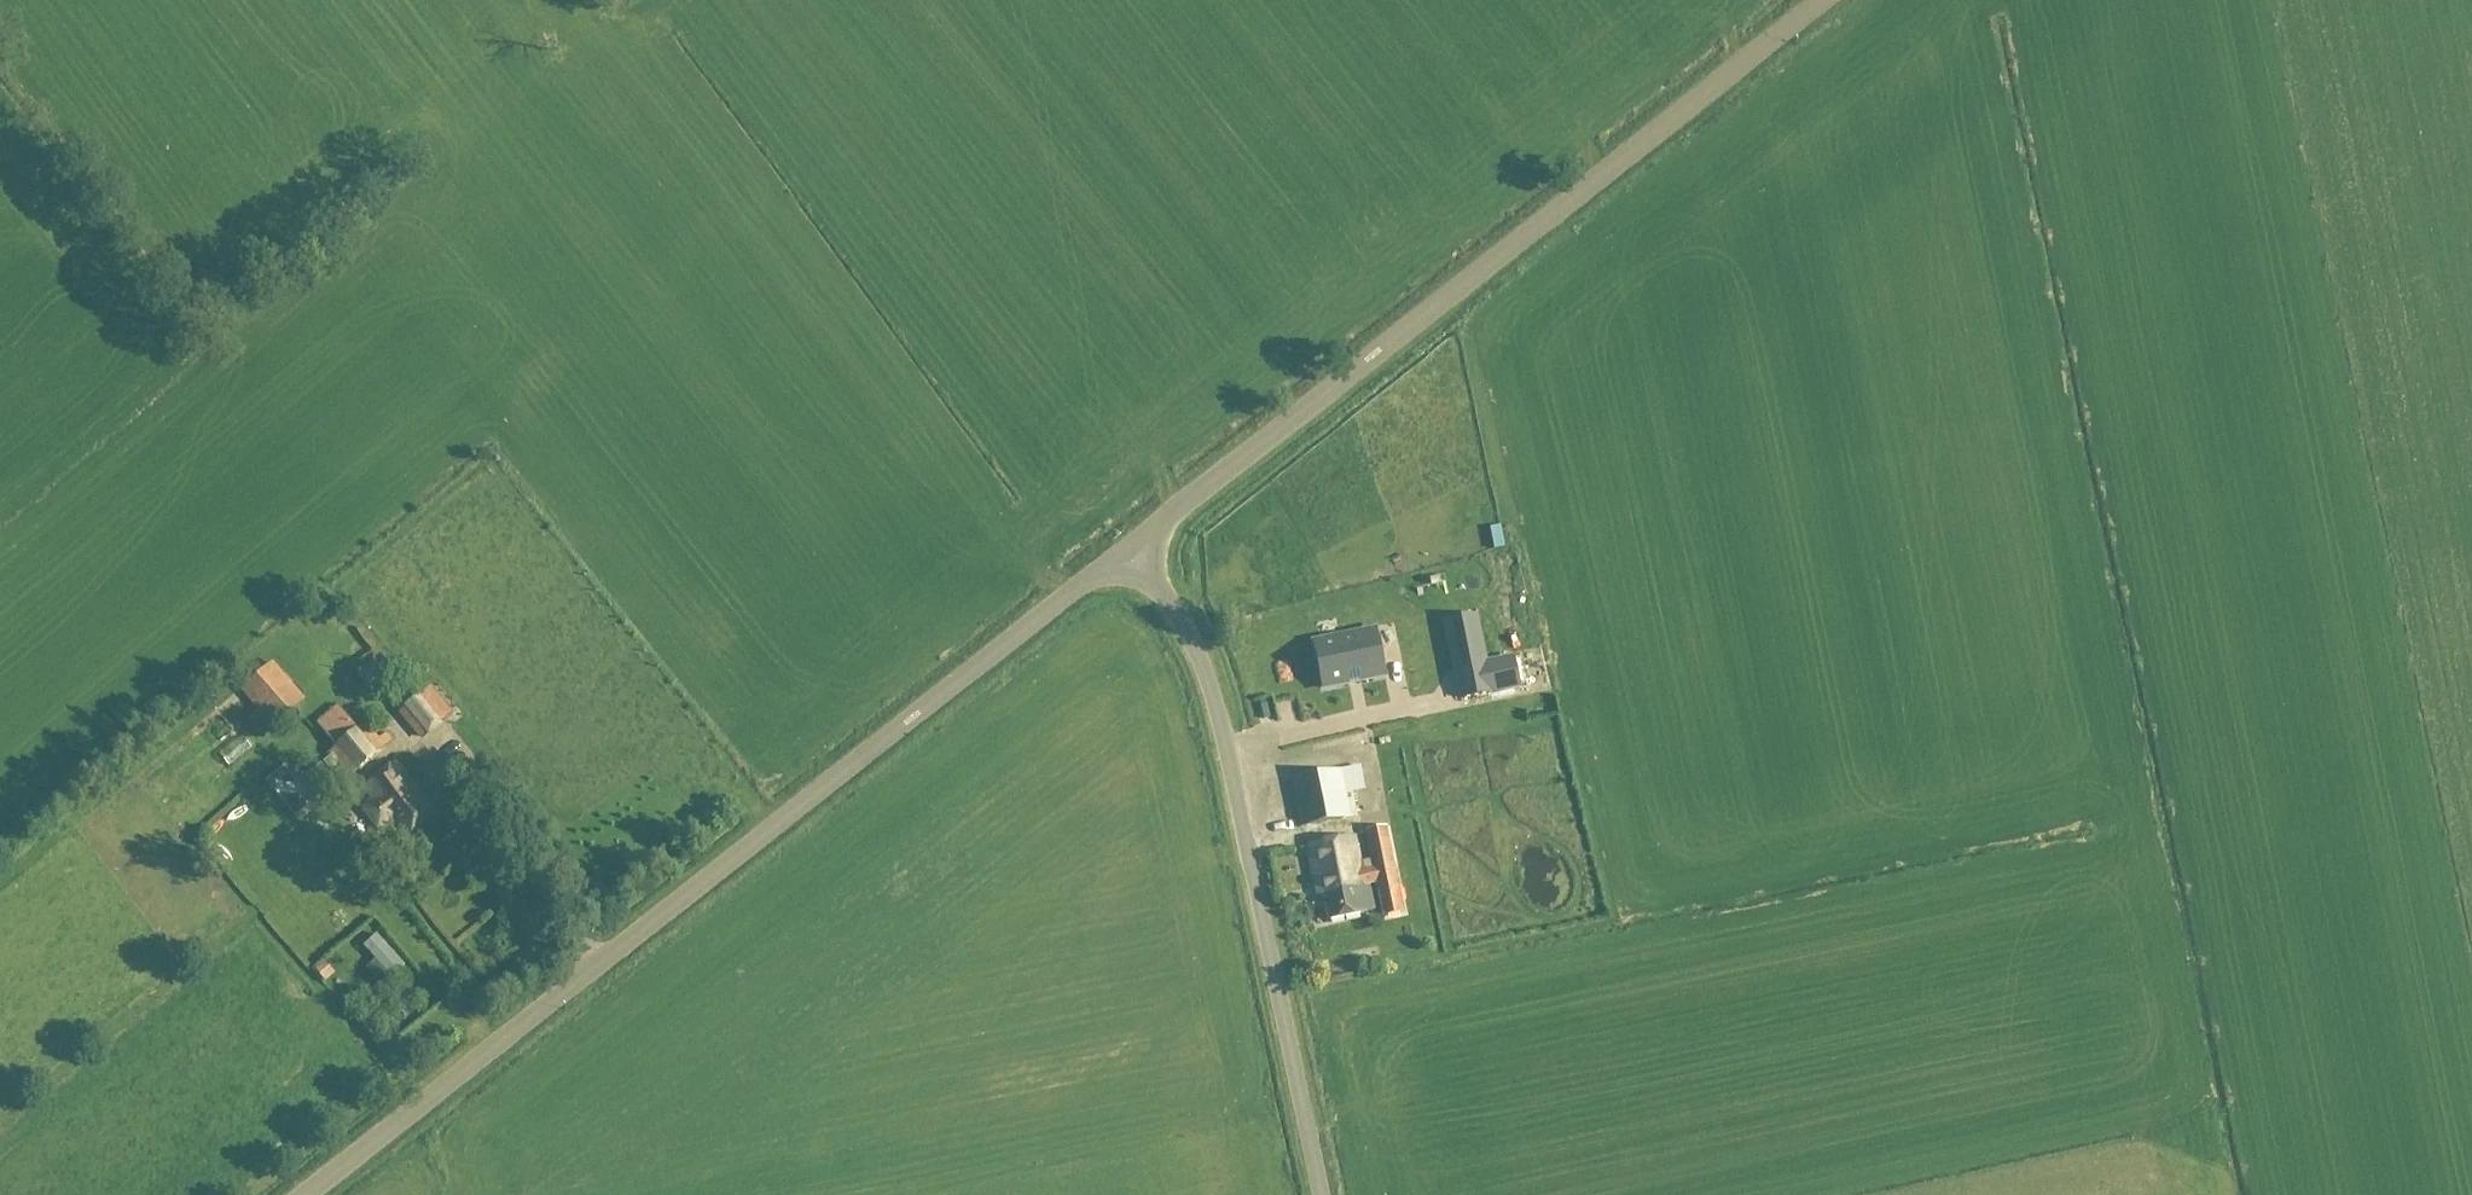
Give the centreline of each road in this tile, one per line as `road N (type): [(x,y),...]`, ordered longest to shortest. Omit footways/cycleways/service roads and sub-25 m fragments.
road 1 (unclassified): [(318,1194),(1130,559)]
road 2 (unclassified): [(1130,559),(1835,0)]
road 3 (unclassified): [(1318,1194),(1200,655),(1130,559)]

